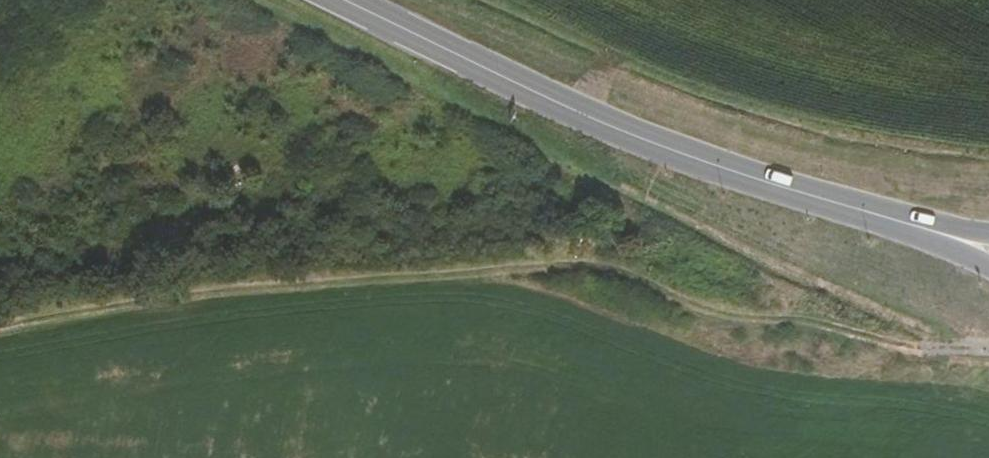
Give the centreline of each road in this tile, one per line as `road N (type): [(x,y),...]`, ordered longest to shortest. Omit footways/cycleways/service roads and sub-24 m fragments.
road 1 (secondary): [(336,0),(578,124),(988,266)]
road 2 (secondary): [(988,233),(676,142),(356,0)]

